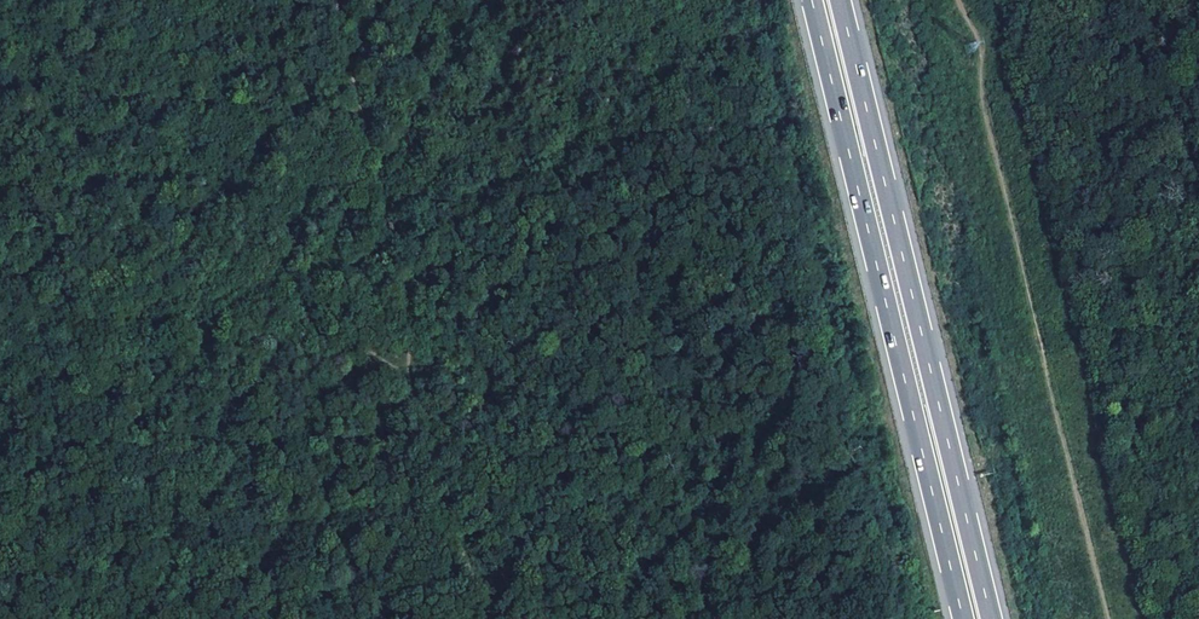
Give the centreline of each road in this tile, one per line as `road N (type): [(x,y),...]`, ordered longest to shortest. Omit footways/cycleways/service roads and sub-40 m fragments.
road 1 (motorway): [(811,0),(963,618)]
road 2 (motorway): [(990,618),(839,0)]
road 3 (track): [(417,369),(239,325),(0,378)]
road 4 (track): [(612,325),(640,452),(806,535),(828,618)]
road 5 (track): [(417,369),(473,528),(492,618)]

